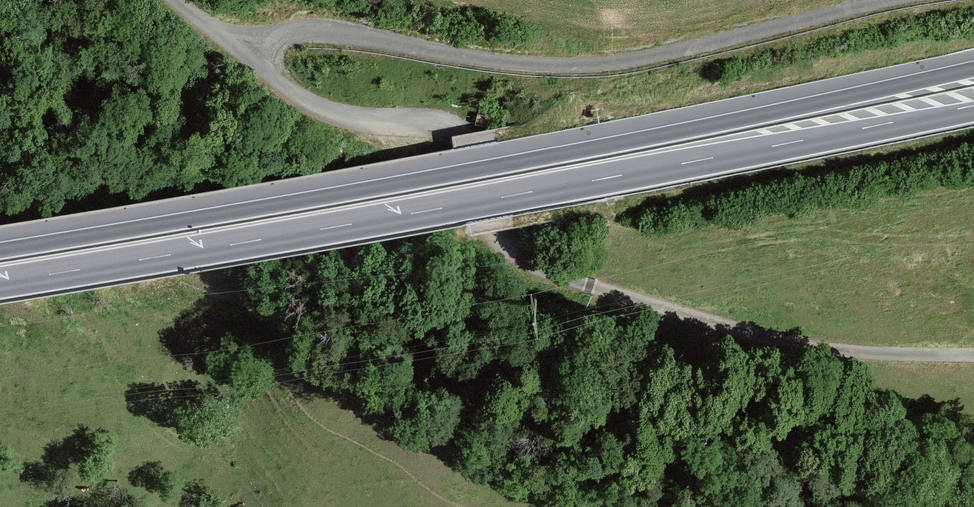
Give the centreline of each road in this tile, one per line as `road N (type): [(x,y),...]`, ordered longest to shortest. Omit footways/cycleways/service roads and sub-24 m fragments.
road 1 (trunk): [(973,69),(510,164),(0,251)]
road 2 (trunk): [(0,282),(973,112)]

